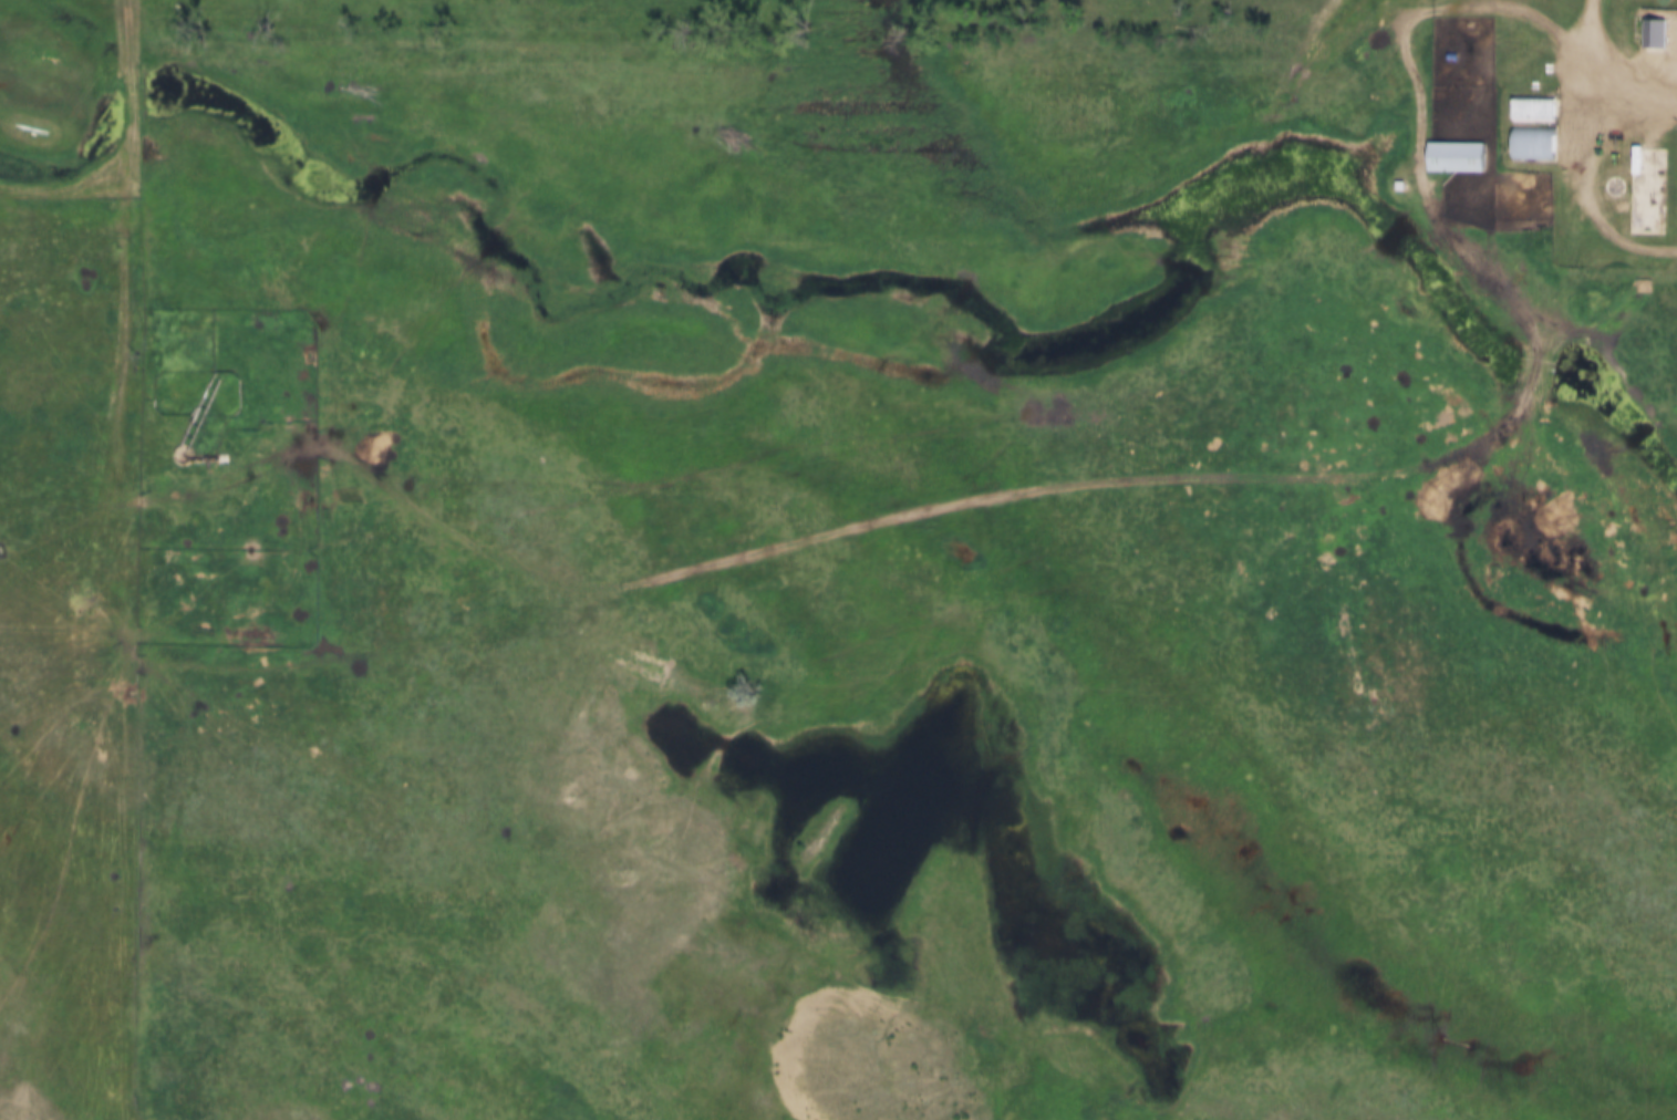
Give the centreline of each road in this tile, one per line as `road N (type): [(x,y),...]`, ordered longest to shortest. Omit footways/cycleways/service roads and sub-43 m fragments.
road 1 (track): [(1583,189),(1547,352),(1523,412),(1488,444),(1376,469),(1098,474),(965,494),(651,578)]
road 2 (track): [(133,0),(121,530),(130,658)]

